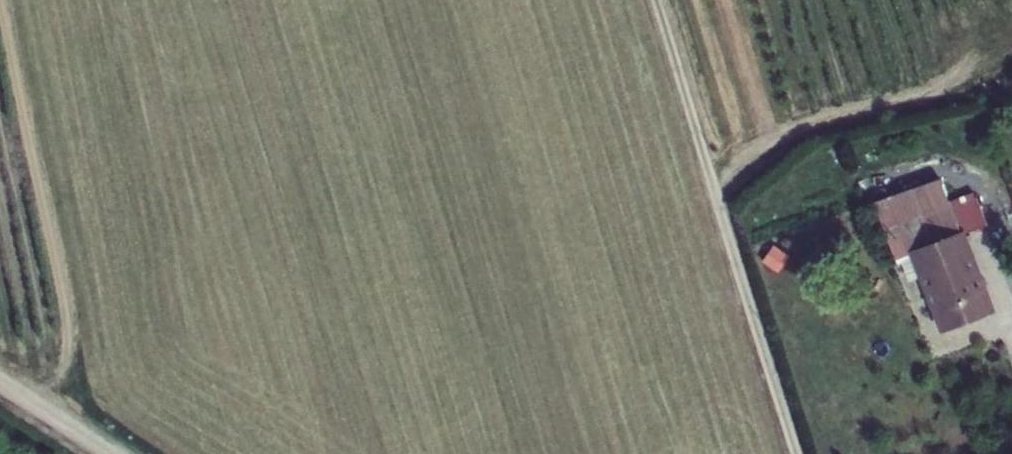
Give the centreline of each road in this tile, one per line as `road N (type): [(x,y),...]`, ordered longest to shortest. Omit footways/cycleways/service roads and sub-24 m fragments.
road 1 (track): [(655,0),(798,453)]
road 2 (track): [(118,453),(0,377)]

